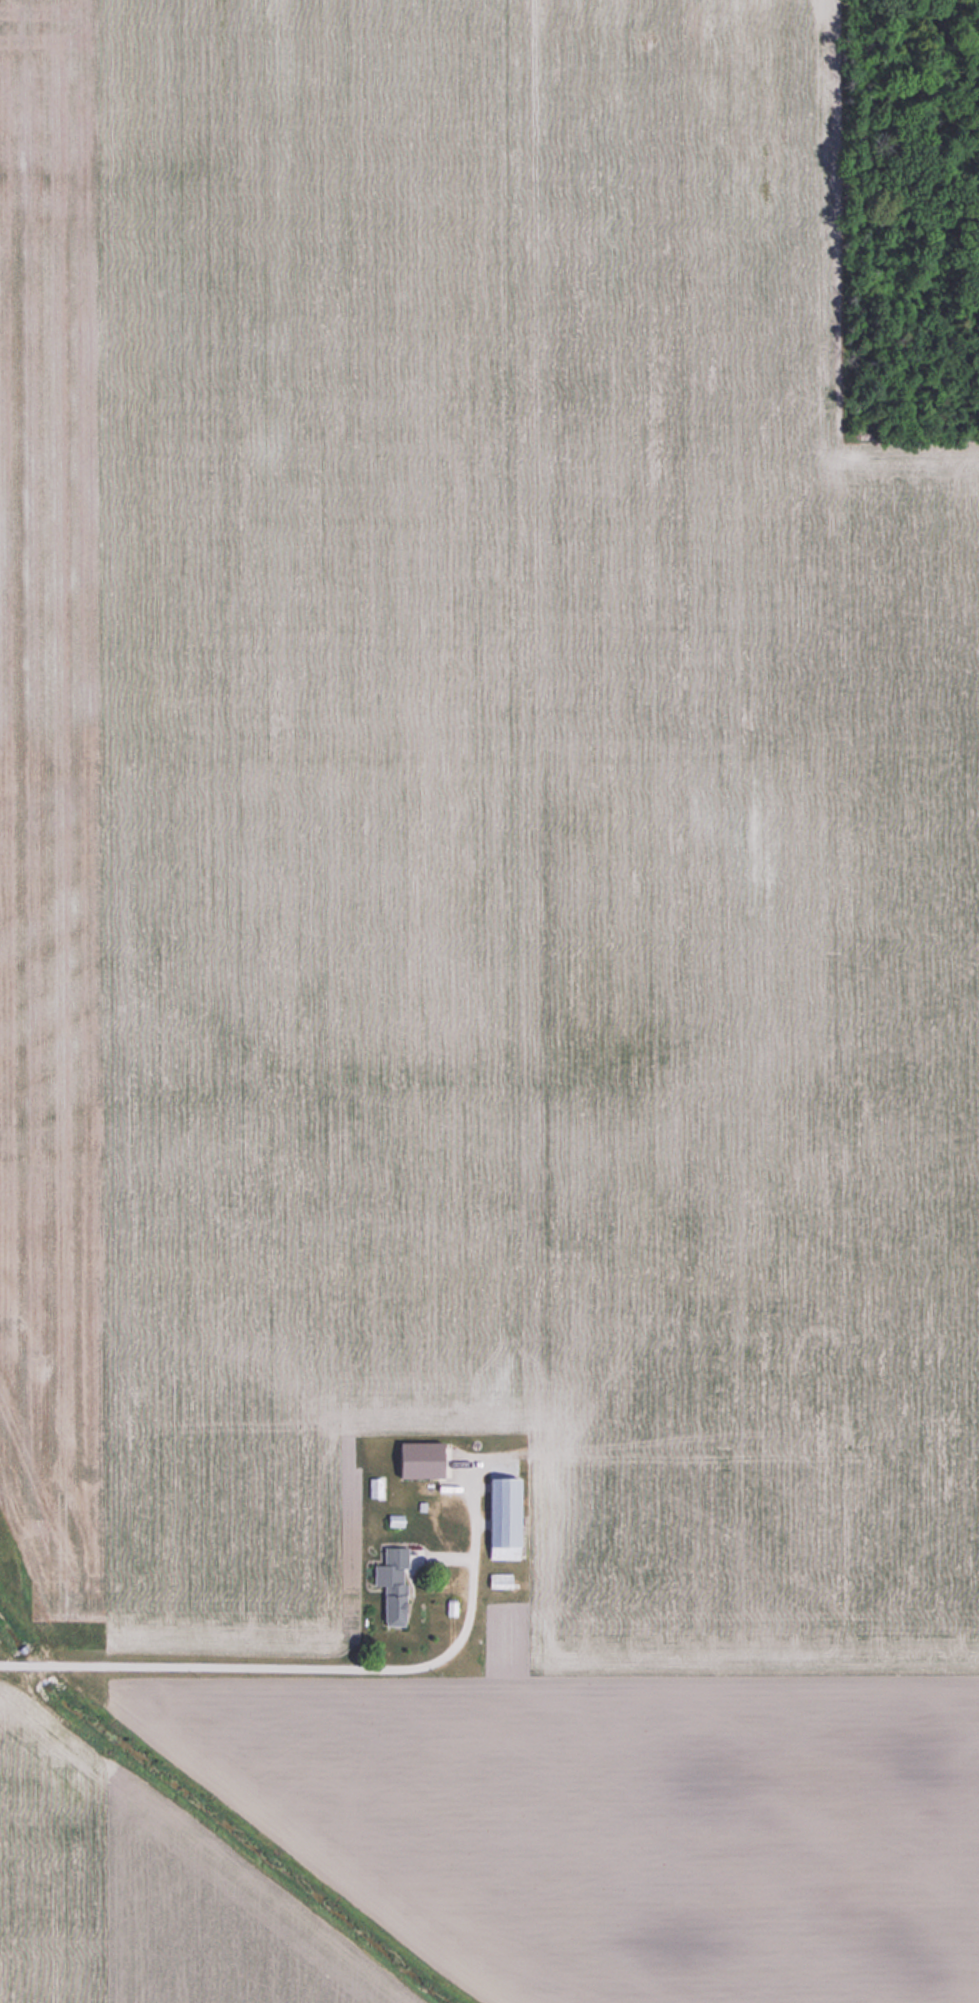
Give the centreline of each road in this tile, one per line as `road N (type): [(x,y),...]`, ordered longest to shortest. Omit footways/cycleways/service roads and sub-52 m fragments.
road 1 (residential): [(0,1666),(410,1670),(438,1662),(463,1639),(472,1595)]

